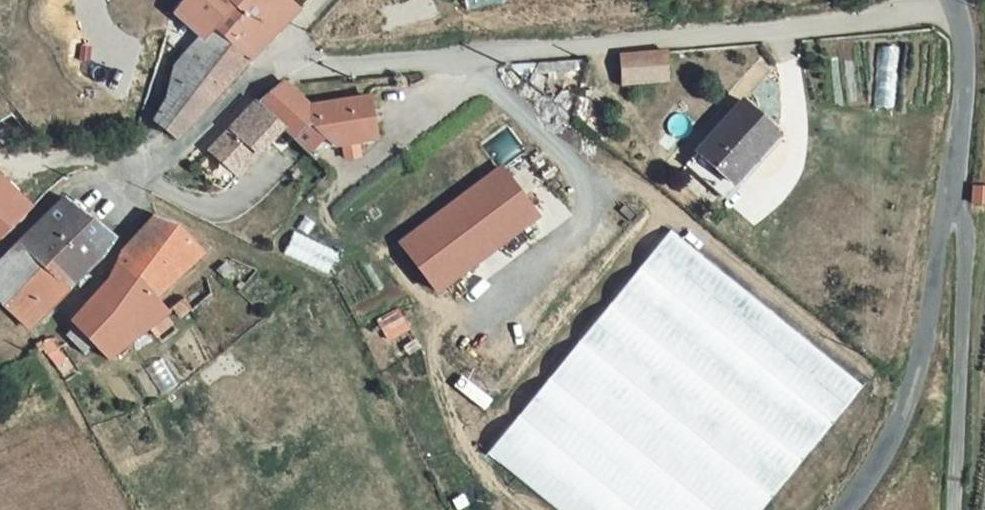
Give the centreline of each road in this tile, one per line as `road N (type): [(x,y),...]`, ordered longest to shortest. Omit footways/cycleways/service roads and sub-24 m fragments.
road 1 (unclassified): [(925,0),(852,19),(466,57),(323,65),(290,42)]
road 2 (tertiary): [(951,192),(916,383),(867,488),(848,509)]
road 3 (unclassified): [(951,192),(965,241),(957,509)]
road 4 (unclassified): [(290,42),(146,175)]
road 5 (tertiary): [(951,0),(965,96),(951,192)]

